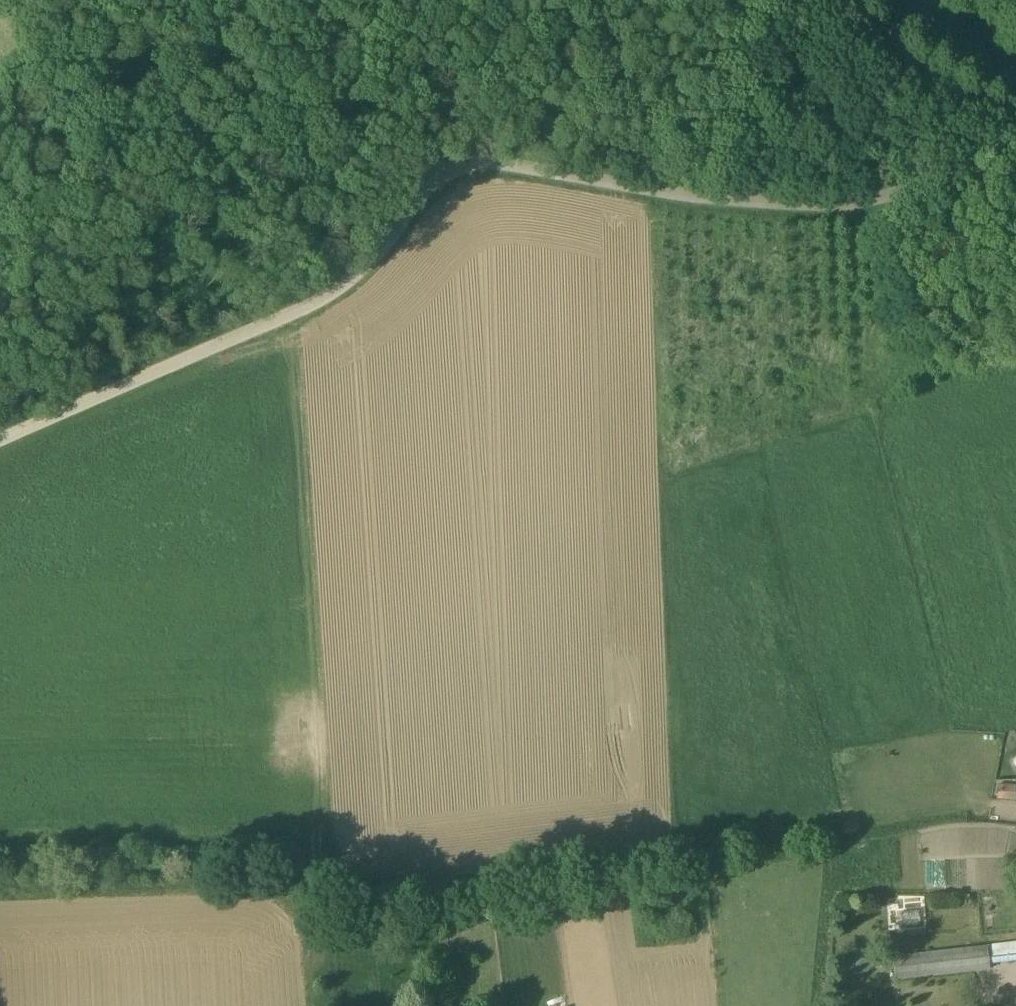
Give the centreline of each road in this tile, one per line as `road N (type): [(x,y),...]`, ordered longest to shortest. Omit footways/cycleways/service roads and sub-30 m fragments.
road 1 (unclassified): [(0,439),(324,301),(367,270),(434,183),(466,165),(506,164),(738,201),(856,202),(940,176),(1015,136)]
road 2 (unclassified): [(1015,74),(909,0)]

